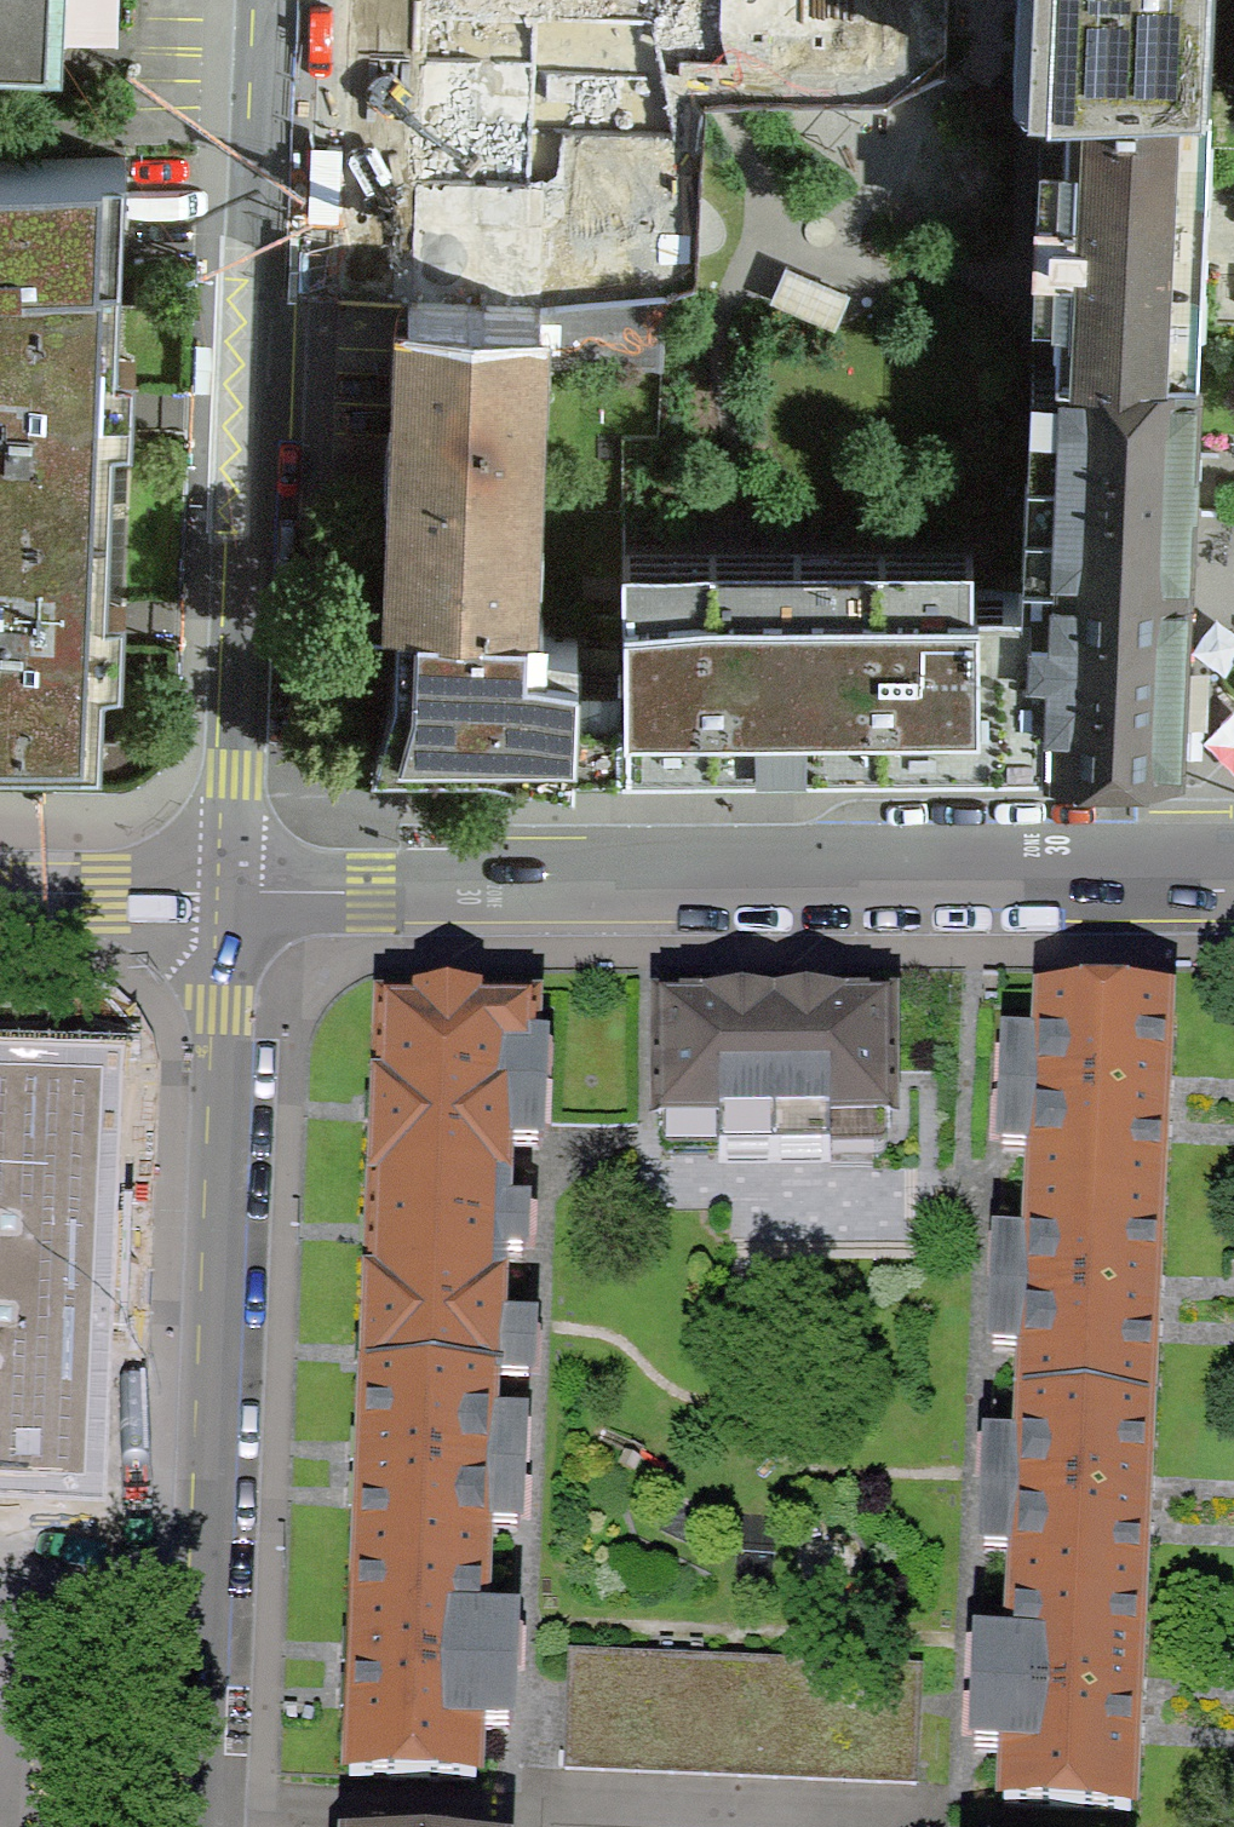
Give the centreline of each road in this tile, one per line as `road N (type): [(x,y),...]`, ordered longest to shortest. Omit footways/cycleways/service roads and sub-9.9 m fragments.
road 1 (tertiary): [(1233,872),(235,880)]
road 2 (tertiary): [(235,880),(194,1826)]
road 3 (tertiary): [(277,0),(235,880)]
road 4 (residential): [(235,880),(0,882)]

